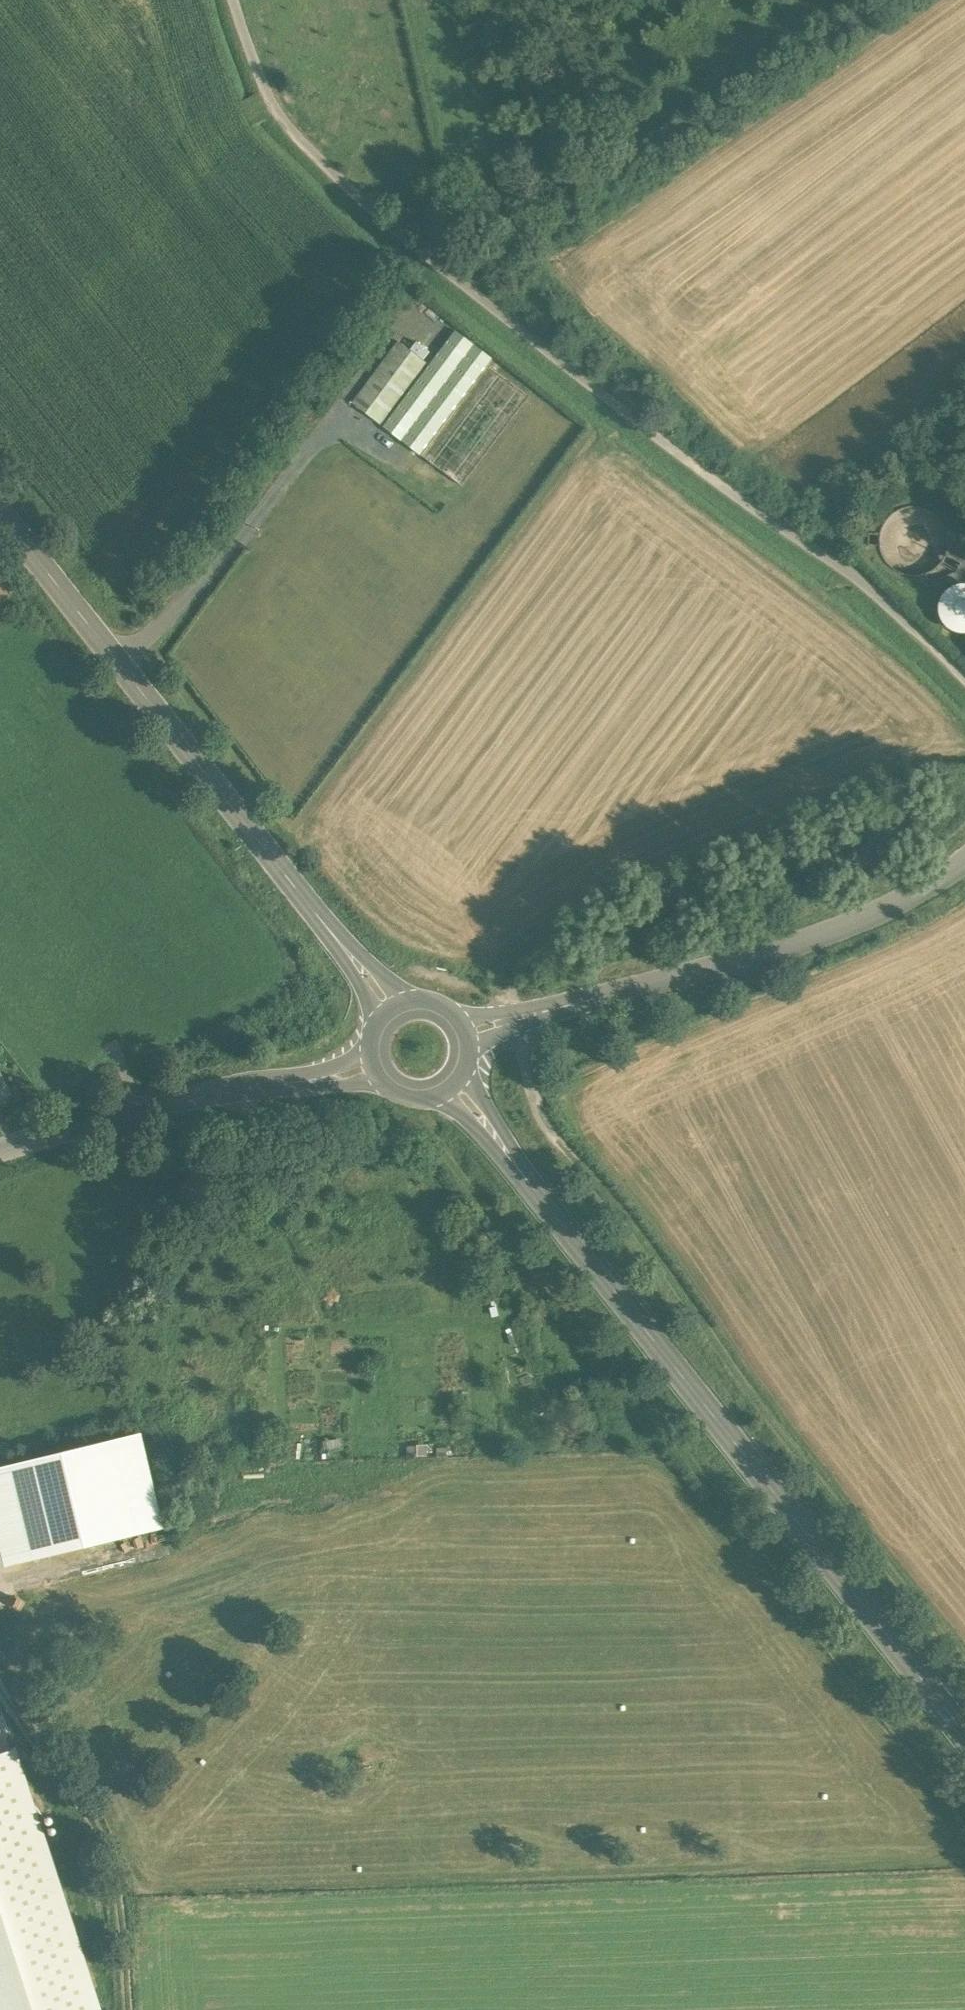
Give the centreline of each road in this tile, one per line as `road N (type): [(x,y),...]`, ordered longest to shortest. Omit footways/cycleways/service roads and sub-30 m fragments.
road 1 (track): [(964,1811),(435,1146),(410,1124),(374,1114),(245,1116),(218,1092)]
road 2 (track): [(231,0),(277,114),(341,183),(726,492),(884,601),(964,675)]
road 3 (secondary): [(964,1736),(668,1372),(454,1085)]
road 4 (track): [(534,1018),(533,1090),(544,1120),(964,1641)]
road 5 (secondary): [(392,1009),(0,518)]
road 6 (tertiary): [(964,860),(849,926),(465,1035)]
road 7 (tertiary): [(374,1071),(187,1097),(0,1156)]
road 8 (track): [(0,1677),(99,1819),(121,1873),(132,2009)]

